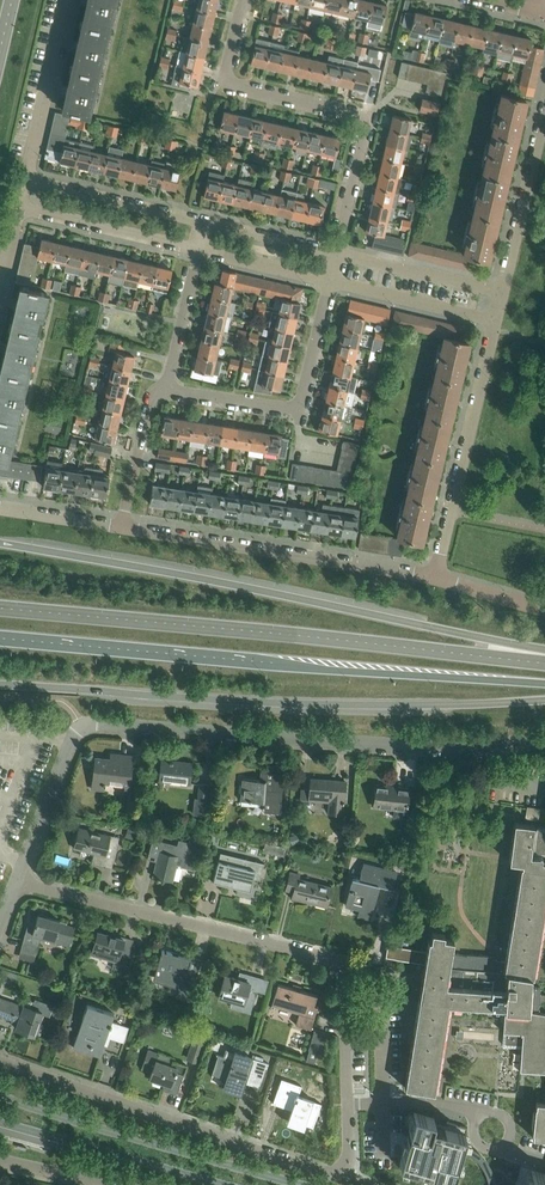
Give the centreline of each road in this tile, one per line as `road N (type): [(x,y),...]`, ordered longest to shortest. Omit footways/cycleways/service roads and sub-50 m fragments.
road 1 (primary): [(544,652),(0,543)]
road 2 (primary): [(544,662),(0,608)]
road 3 (primary): [(0,638),(544,683)]
road 4 (primary): [(0,684),(252,701),(544,701)]
road 5 (residential): [(342,1169),(348,1152),(342,989),(329,962),(18,888)]
road 6 (residential): [(544,739),(452,747),(93,724),(77,731)]
road 7 (residential): [(336,258),(366,126),(227,82),(243,0)]
road 8 (residential): [(342,1169),(317,1170),(0,1060)]
road 9 (residential): [(123,527),(432,579)]
road 10 (tertiary): [(297,1184),(0,1094)]
road 11 (residential): [(432,579),(495,324)]
road 12 (residential): [(170,387),(297,407),(329,286)]
road 13 (tertiary): [(0,1122),(224,1184)]
road 14 (residential): [(501,295),(544,113)]
road 15 (residential): [(206,226),(25,181)]
road 16 (residential): [(25,181),(68,0)]
road 17 (residential): [(18,211),(198,253)]
road 18 (residential): [(329,286),(495,324)]
road 19 (residential): [(501,295),(336,258)]
road 20 (residential): [(18,888),(77,731)]
road 21 (residential): [(123,527),(150,404),(170,387)]
road 22 (residential): [(170,387),(198,253)]
road 23 (residential): [(198,253),(329,286)]
road 24 (residential): [(336,258),(206,226)]
road 25 (residential): [(0,507),(123,527)]

